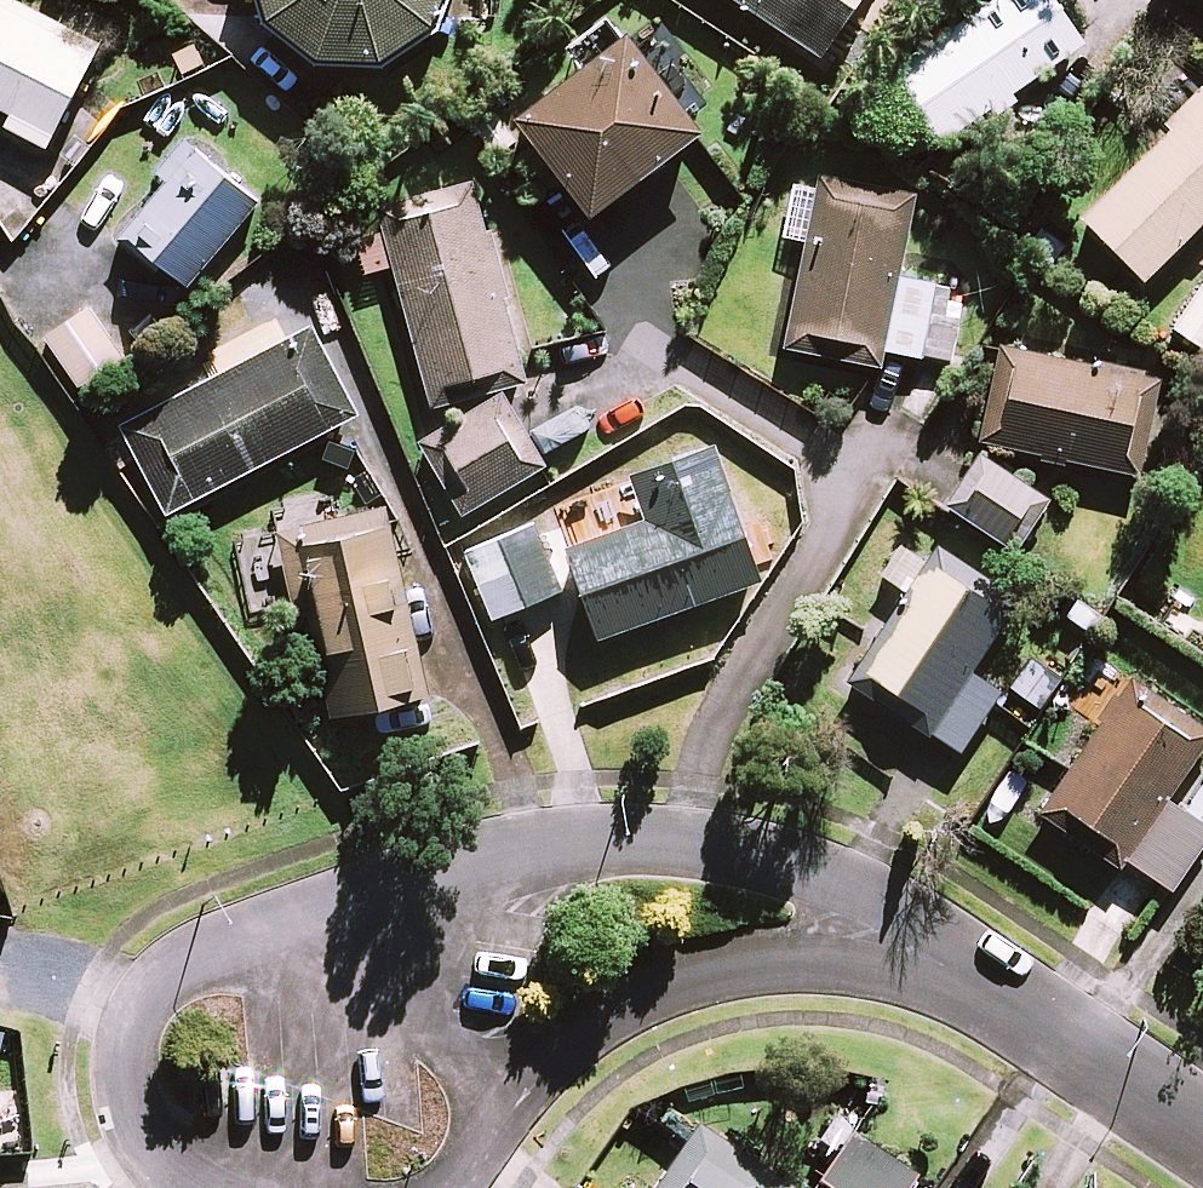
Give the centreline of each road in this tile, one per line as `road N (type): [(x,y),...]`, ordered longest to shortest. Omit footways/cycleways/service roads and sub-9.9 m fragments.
road 1 (residential): [(356,919),(524,872),(675,850),(803,880),(944,967)]
road 2 (residential): [(944,967),(658,1005),(552,1071),(511,1126)]
road 3 (residential): [(211,1187),(185,1178),(154,1134),(147,1049),(187,985),(261,944),(356,919)]
road 4 (residential): [(1202,1130),(944,967)]
road 5 (residential): [(511,1126),(356,919)]

